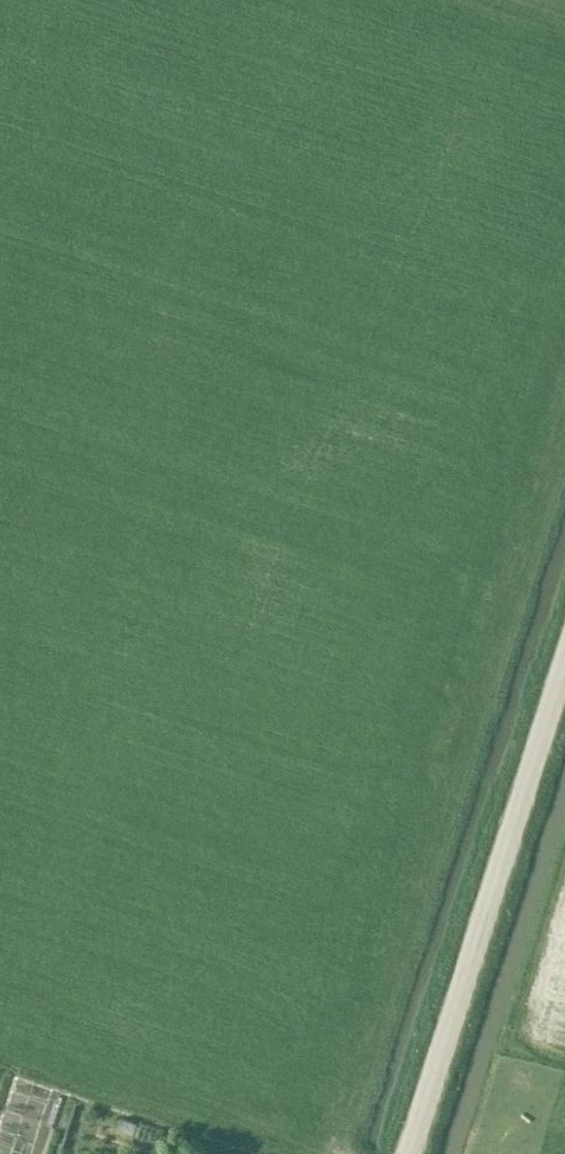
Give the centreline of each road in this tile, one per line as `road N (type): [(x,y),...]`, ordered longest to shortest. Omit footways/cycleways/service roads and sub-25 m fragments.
road 1 (unclassified): [(410,1153),(564,669)]

